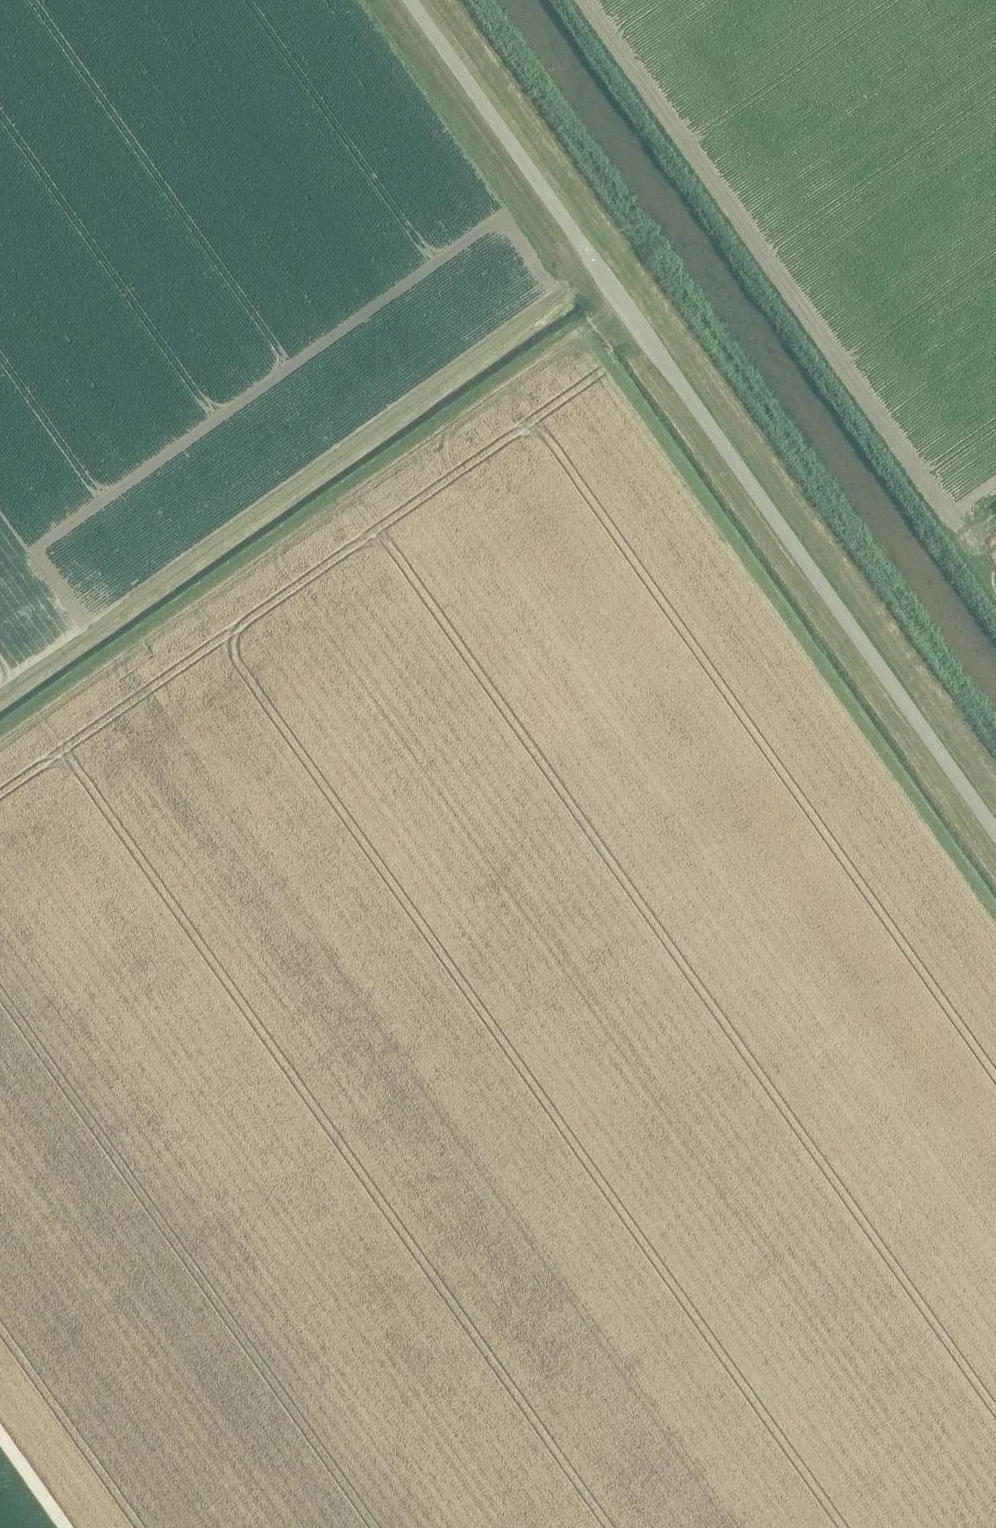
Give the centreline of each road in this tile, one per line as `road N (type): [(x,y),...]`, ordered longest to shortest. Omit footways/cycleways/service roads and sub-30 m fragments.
road 1 (unclassified): [(995,830),(411,0)]

